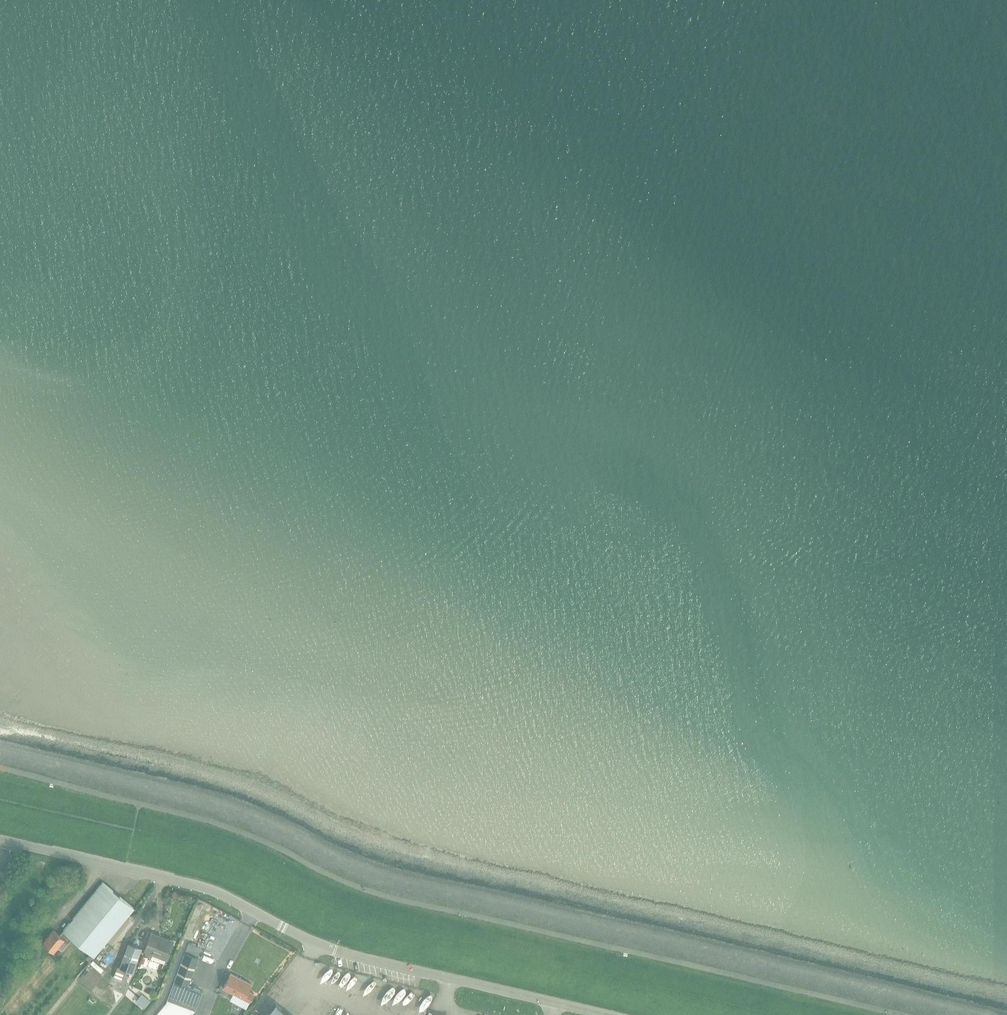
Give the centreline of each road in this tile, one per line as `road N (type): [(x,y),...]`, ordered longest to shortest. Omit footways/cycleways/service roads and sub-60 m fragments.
road 1 (unclassified): [(605,1014),(336,950),(156,875),(0,839)]

